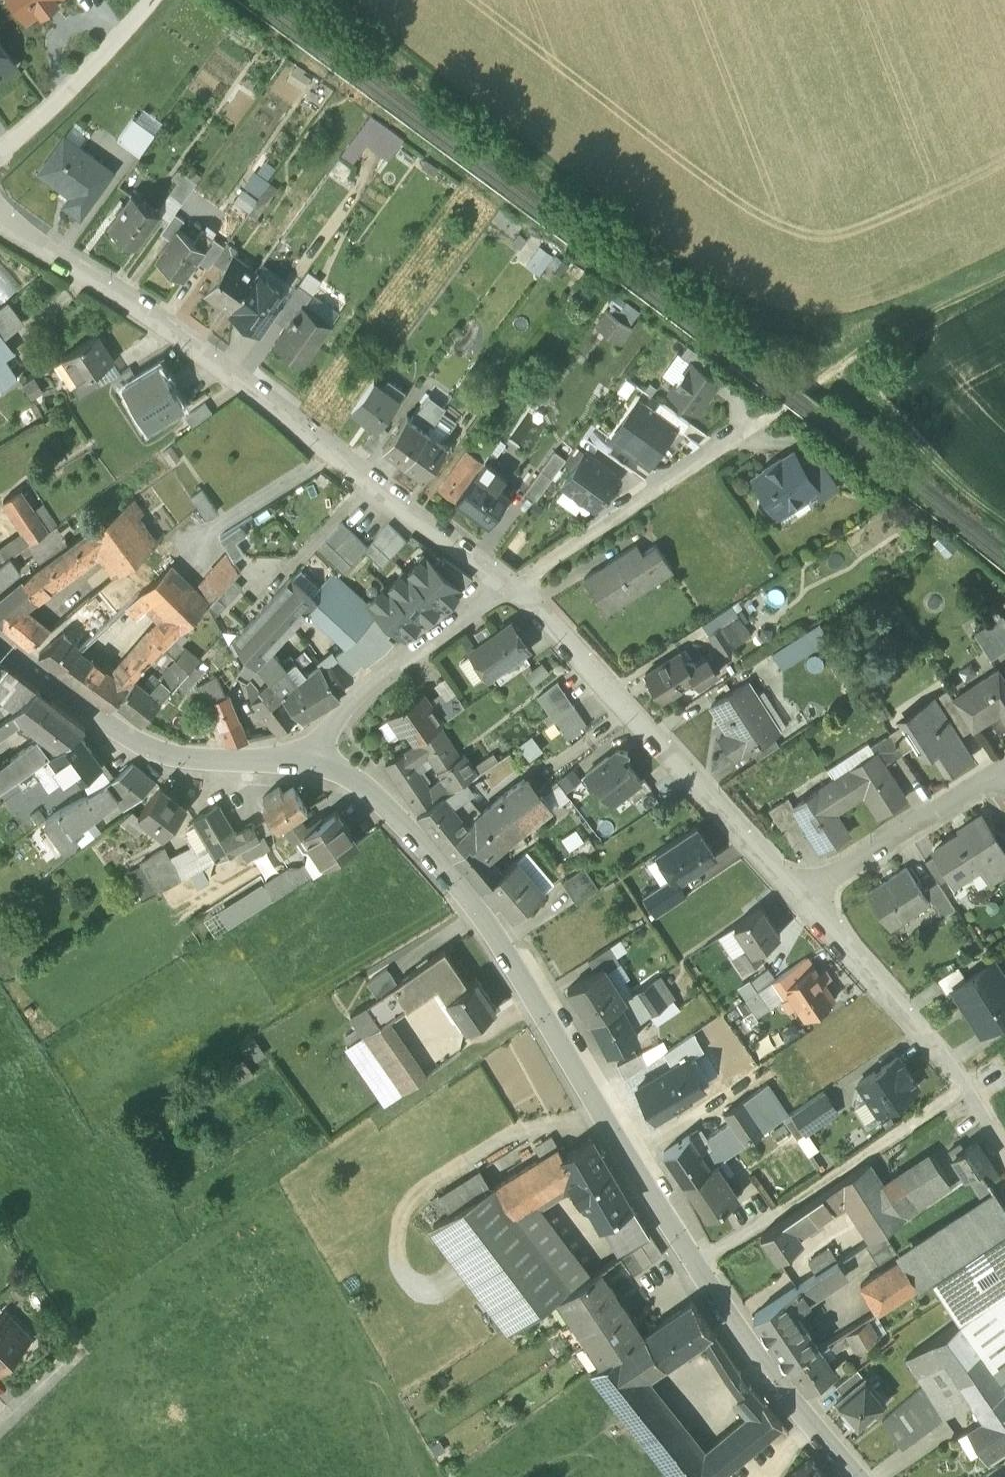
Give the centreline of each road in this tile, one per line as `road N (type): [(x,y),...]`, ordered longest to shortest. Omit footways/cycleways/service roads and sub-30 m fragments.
road 1 (track): [(333,0),(835,374),(1004,521)]
road 2 (residential): [(691,1266),(527,982),(464,891),(361,784),(317,766)]
road 3 (residential): [(0,219),(244,383),(507,587)]
road 4 (residential): [(507,587),(798,890)]
road 5 (residential): [(317,766),(194,763),(139,742),(0,642)]
road 6 (residential): [(691,1266),(966,1089)]
road 7 (residential): [(507,587),(764,422)]
road 8 (residential): [(317,766),(330,728),(385,674),(507,587)]
road 9 (residential): [(852,1476),(754,1367),(691,1266)]
road 10 (residential): [(798,890),(966,1089)]
road 11 (residential): [(798,890),(1004,766)]
road 12 (residential): [(0,158),(155,0)]
road 13 (track): [(835,374),(881,340),(1004,280)]

